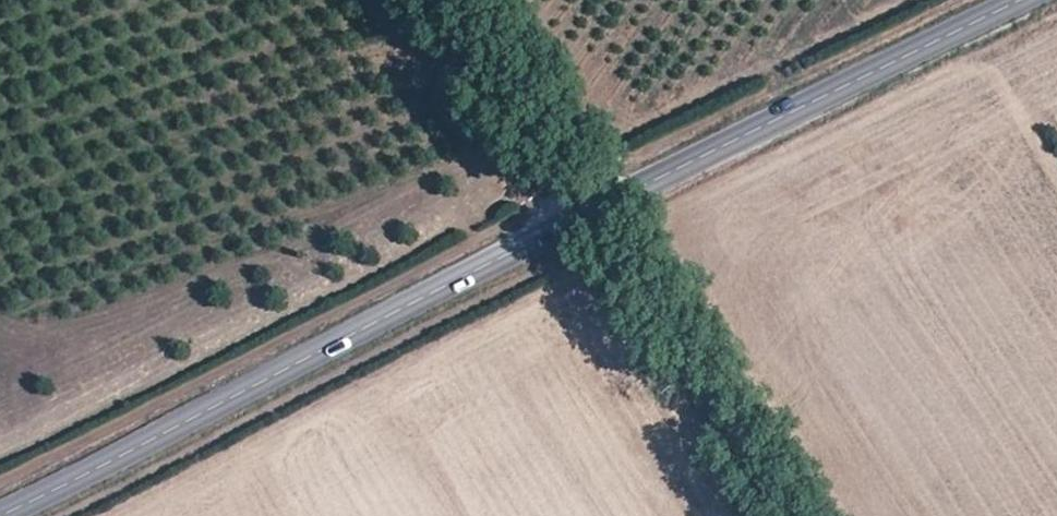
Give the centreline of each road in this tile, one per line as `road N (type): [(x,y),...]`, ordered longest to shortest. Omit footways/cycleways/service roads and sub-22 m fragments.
road 1 (tertiary): [(1022,0),(5,515)]
road 2 (track): [(597,209),(799,515)]
road 3 (track): [(597,209),(536,145),(439,0)]

